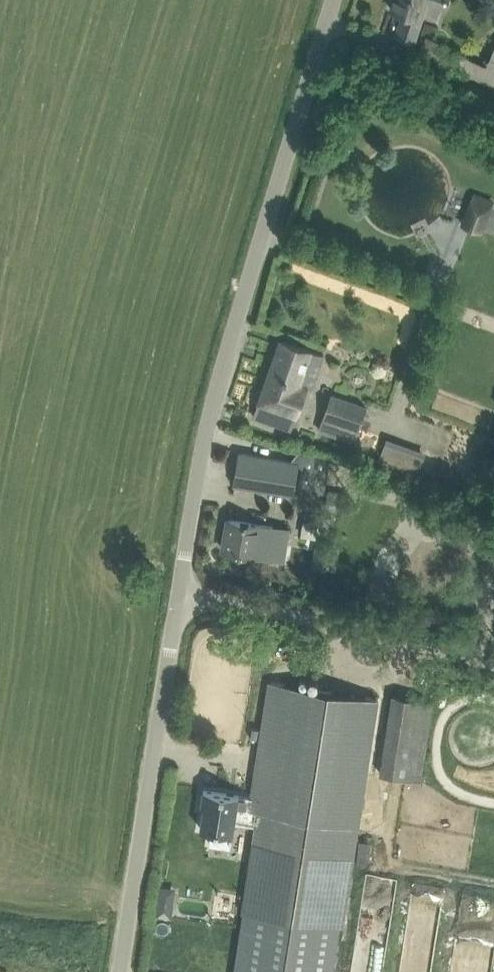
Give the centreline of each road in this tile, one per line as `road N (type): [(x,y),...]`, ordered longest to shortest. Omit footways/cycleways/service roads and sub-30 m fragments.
road 1 (unclassified): [(182,594),(226,355),(333,0)]
road 2 (unclassified): [(120,971),(182,594)]
road 3 (unclassified): [(493,665),(182,594)]

